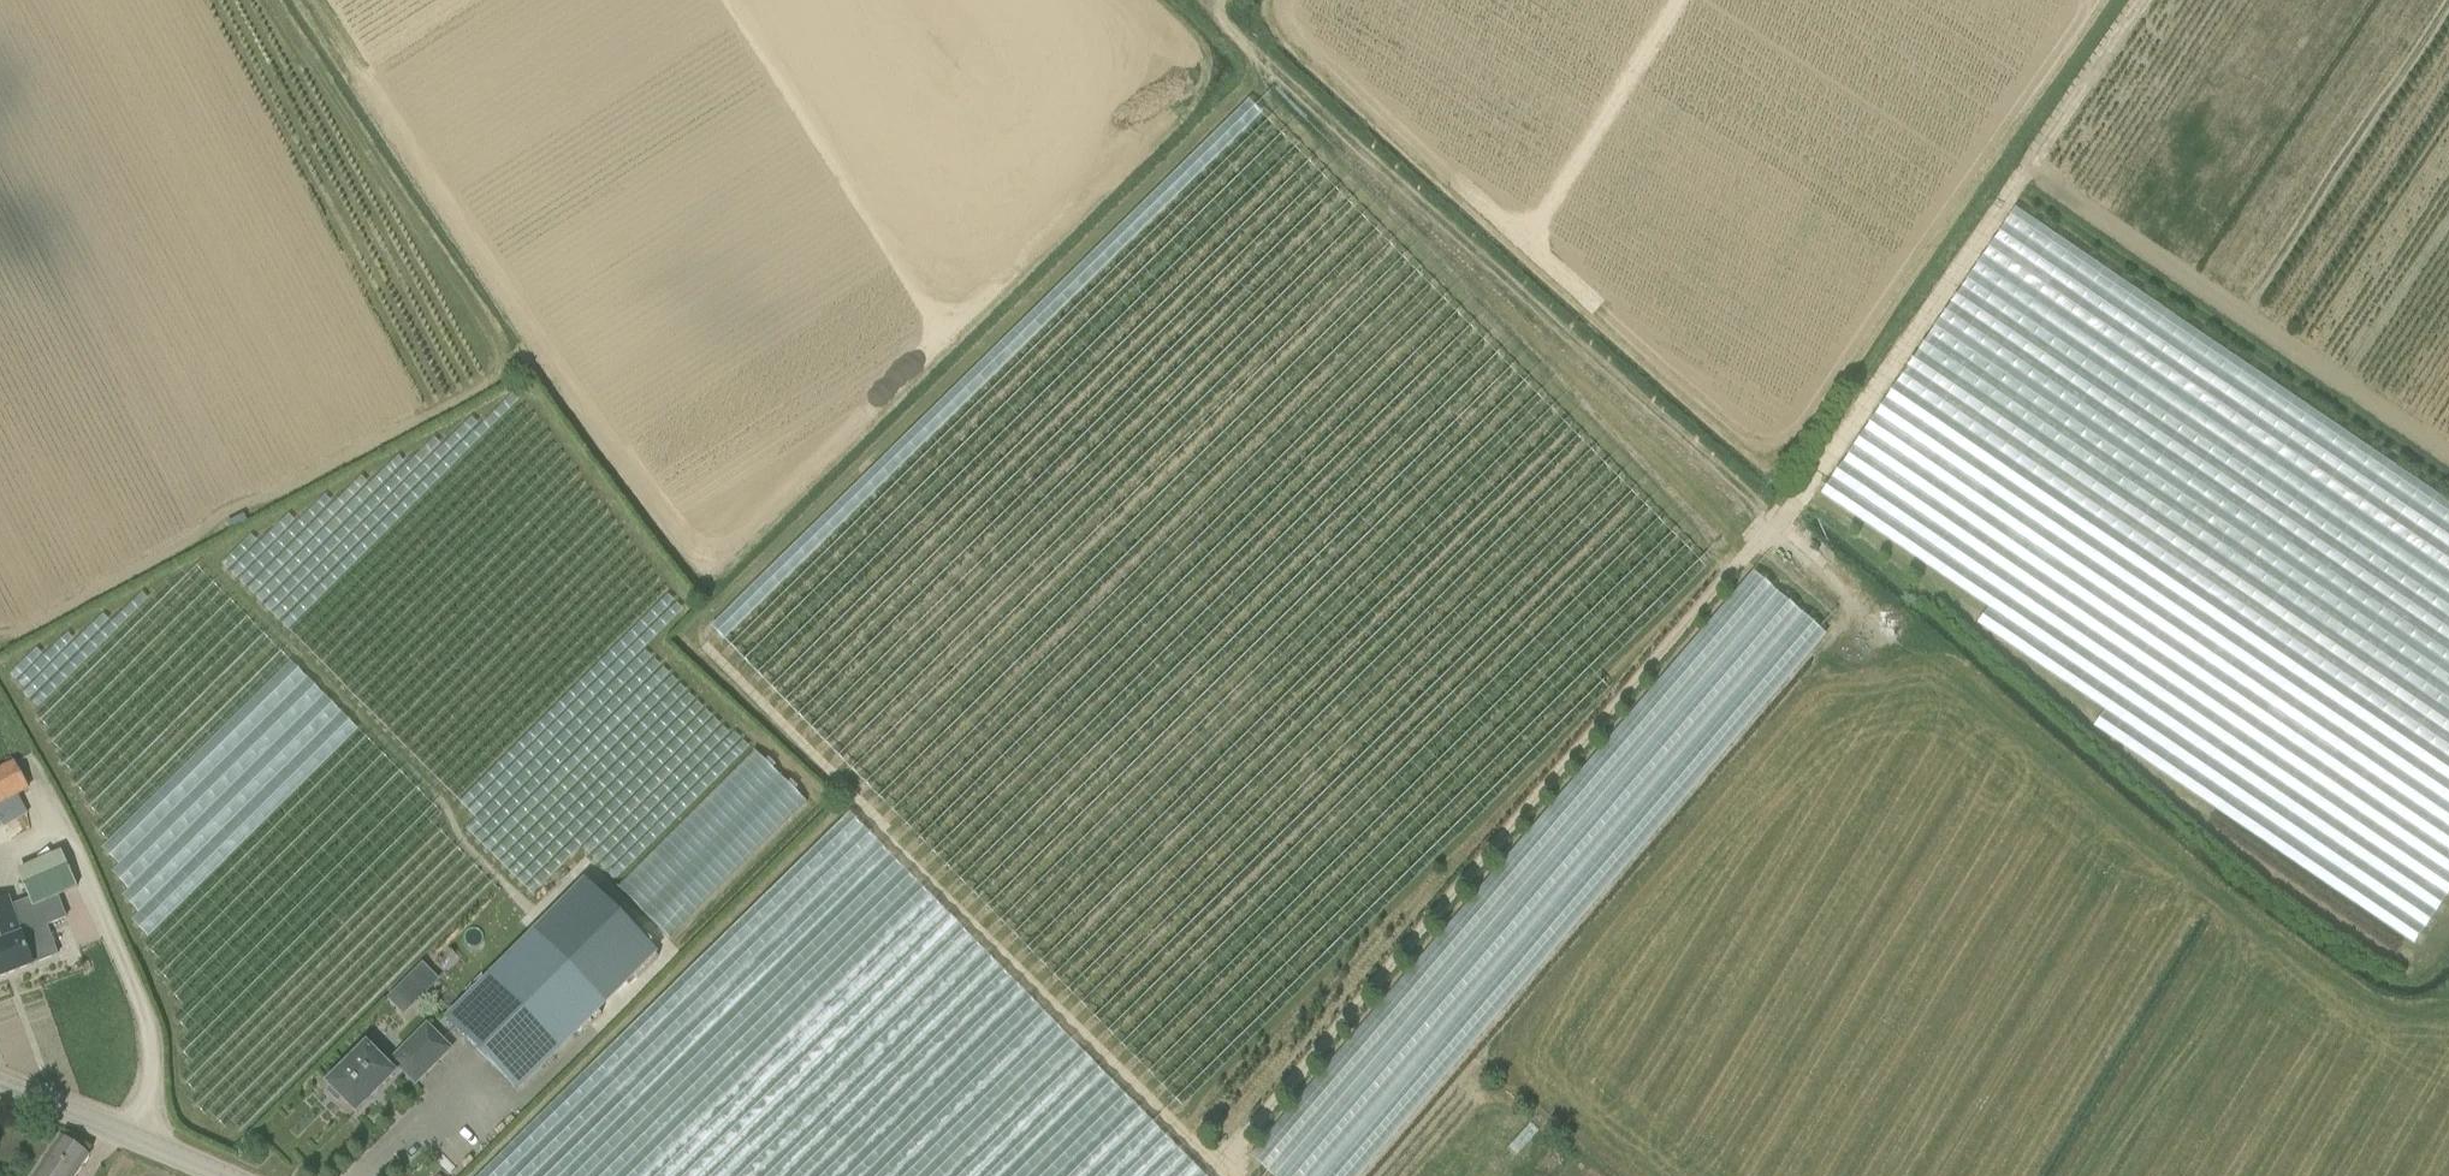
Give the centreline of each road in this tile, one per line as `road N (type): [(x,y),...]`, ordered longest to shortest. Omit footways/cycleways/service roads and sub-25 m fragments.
road 1 (tertiary): [(222,1175),(0,1087)]

